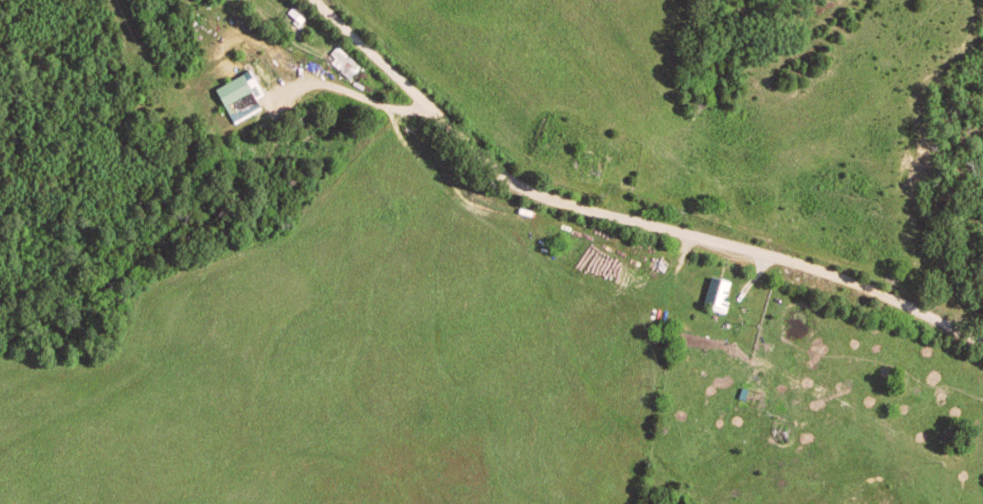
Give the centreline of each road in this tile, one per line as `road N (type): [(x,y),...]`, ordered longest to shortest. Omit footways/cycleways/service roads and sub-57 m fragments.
road 1 (residential): [(982,347),(806,263),(515,185),(484,166),(309,0)]

